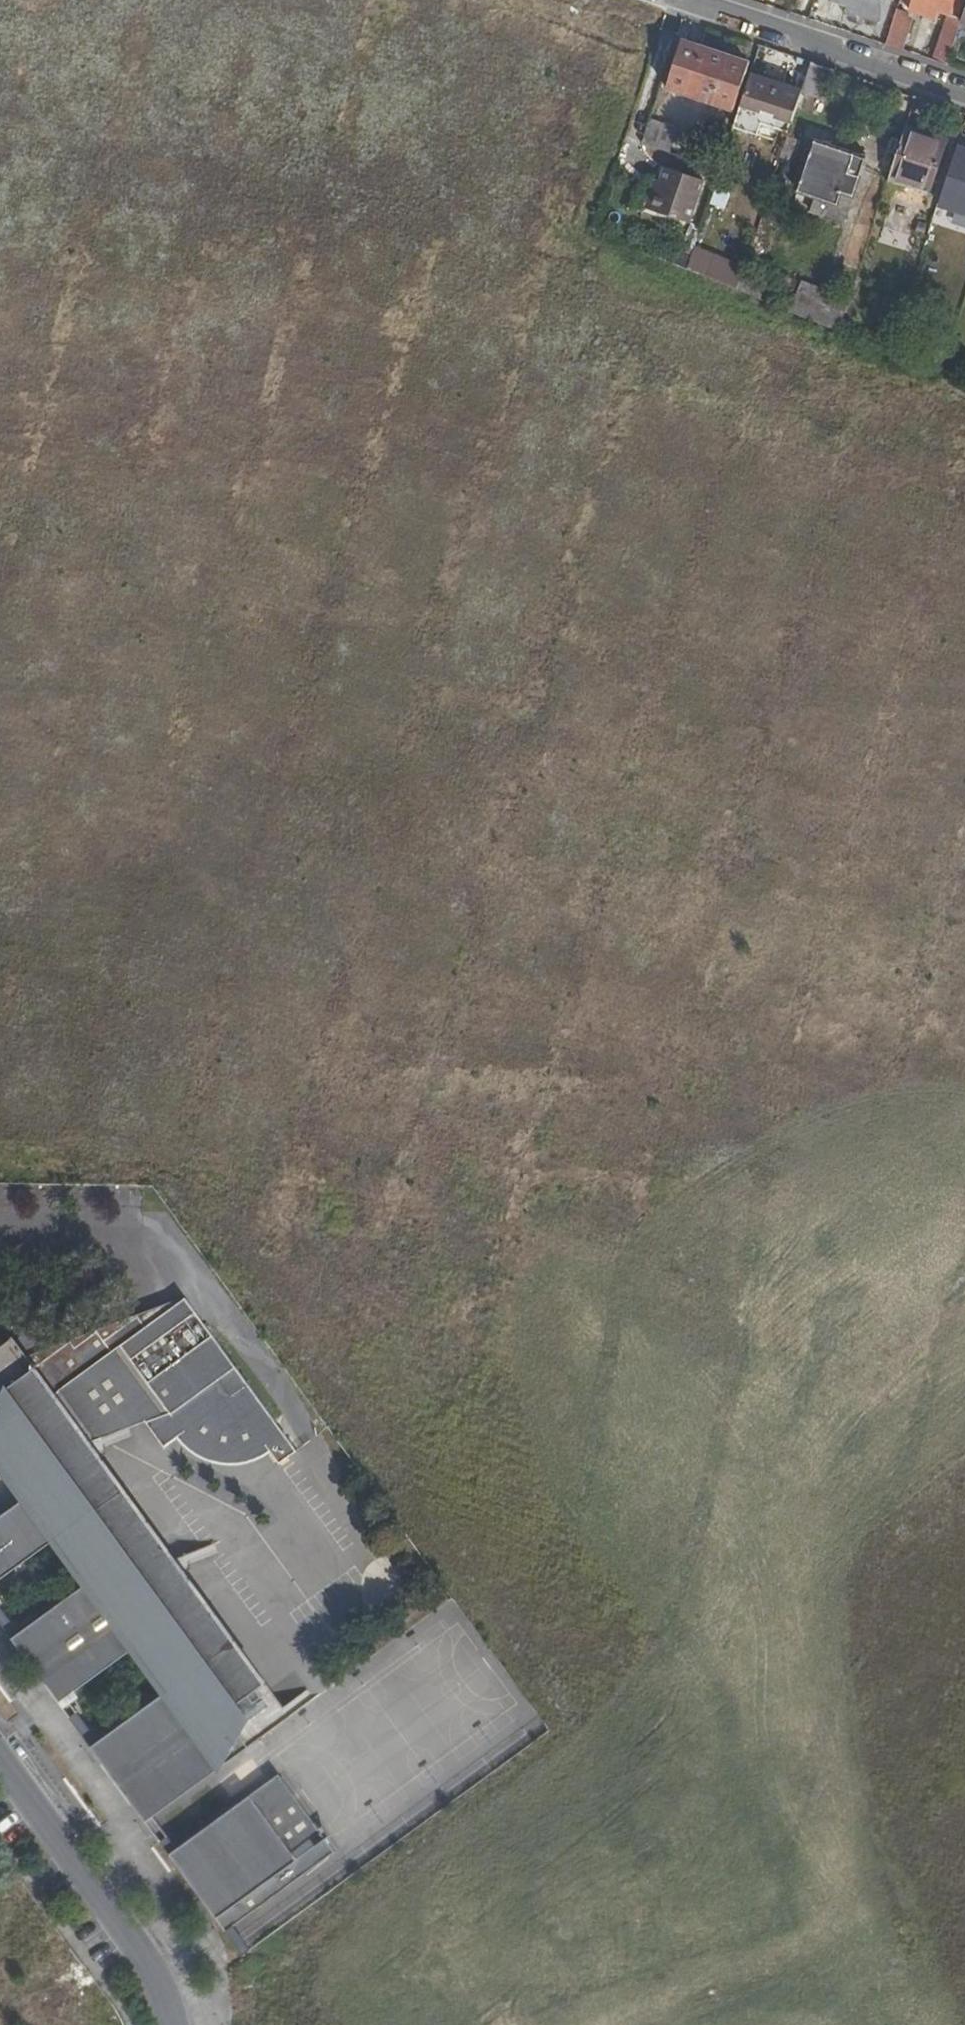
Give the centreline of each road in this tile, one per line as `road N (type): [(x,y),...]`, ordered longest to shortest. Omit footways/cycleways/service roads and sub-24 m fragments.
road 1 (residential): [(0,1762),(117,1920),(159,1985),(174,2024)]
road 2 (unclassified): [(687,0),(964,92)]

